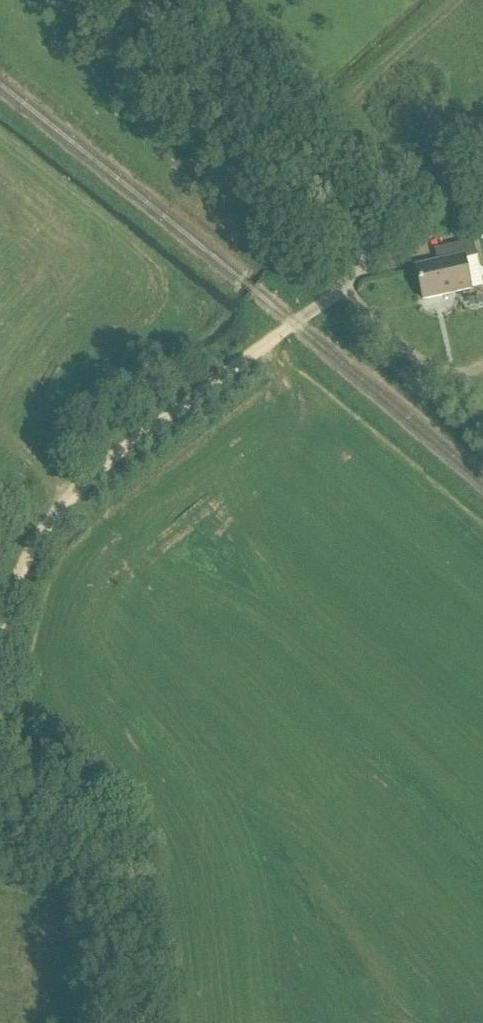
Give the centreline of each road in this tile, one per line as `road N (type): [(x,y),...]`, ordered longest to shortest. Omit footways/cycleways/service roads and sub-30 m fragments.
road 1 (unclassified): [(294,323),(349,282),(358,258),(353,229),(146,0)]
road 2 (track): [(294,323),(93,472),(36,536),(0,612)]
road 3 (track): [(0,728),(106,862),(126,924),(136,1022)]

